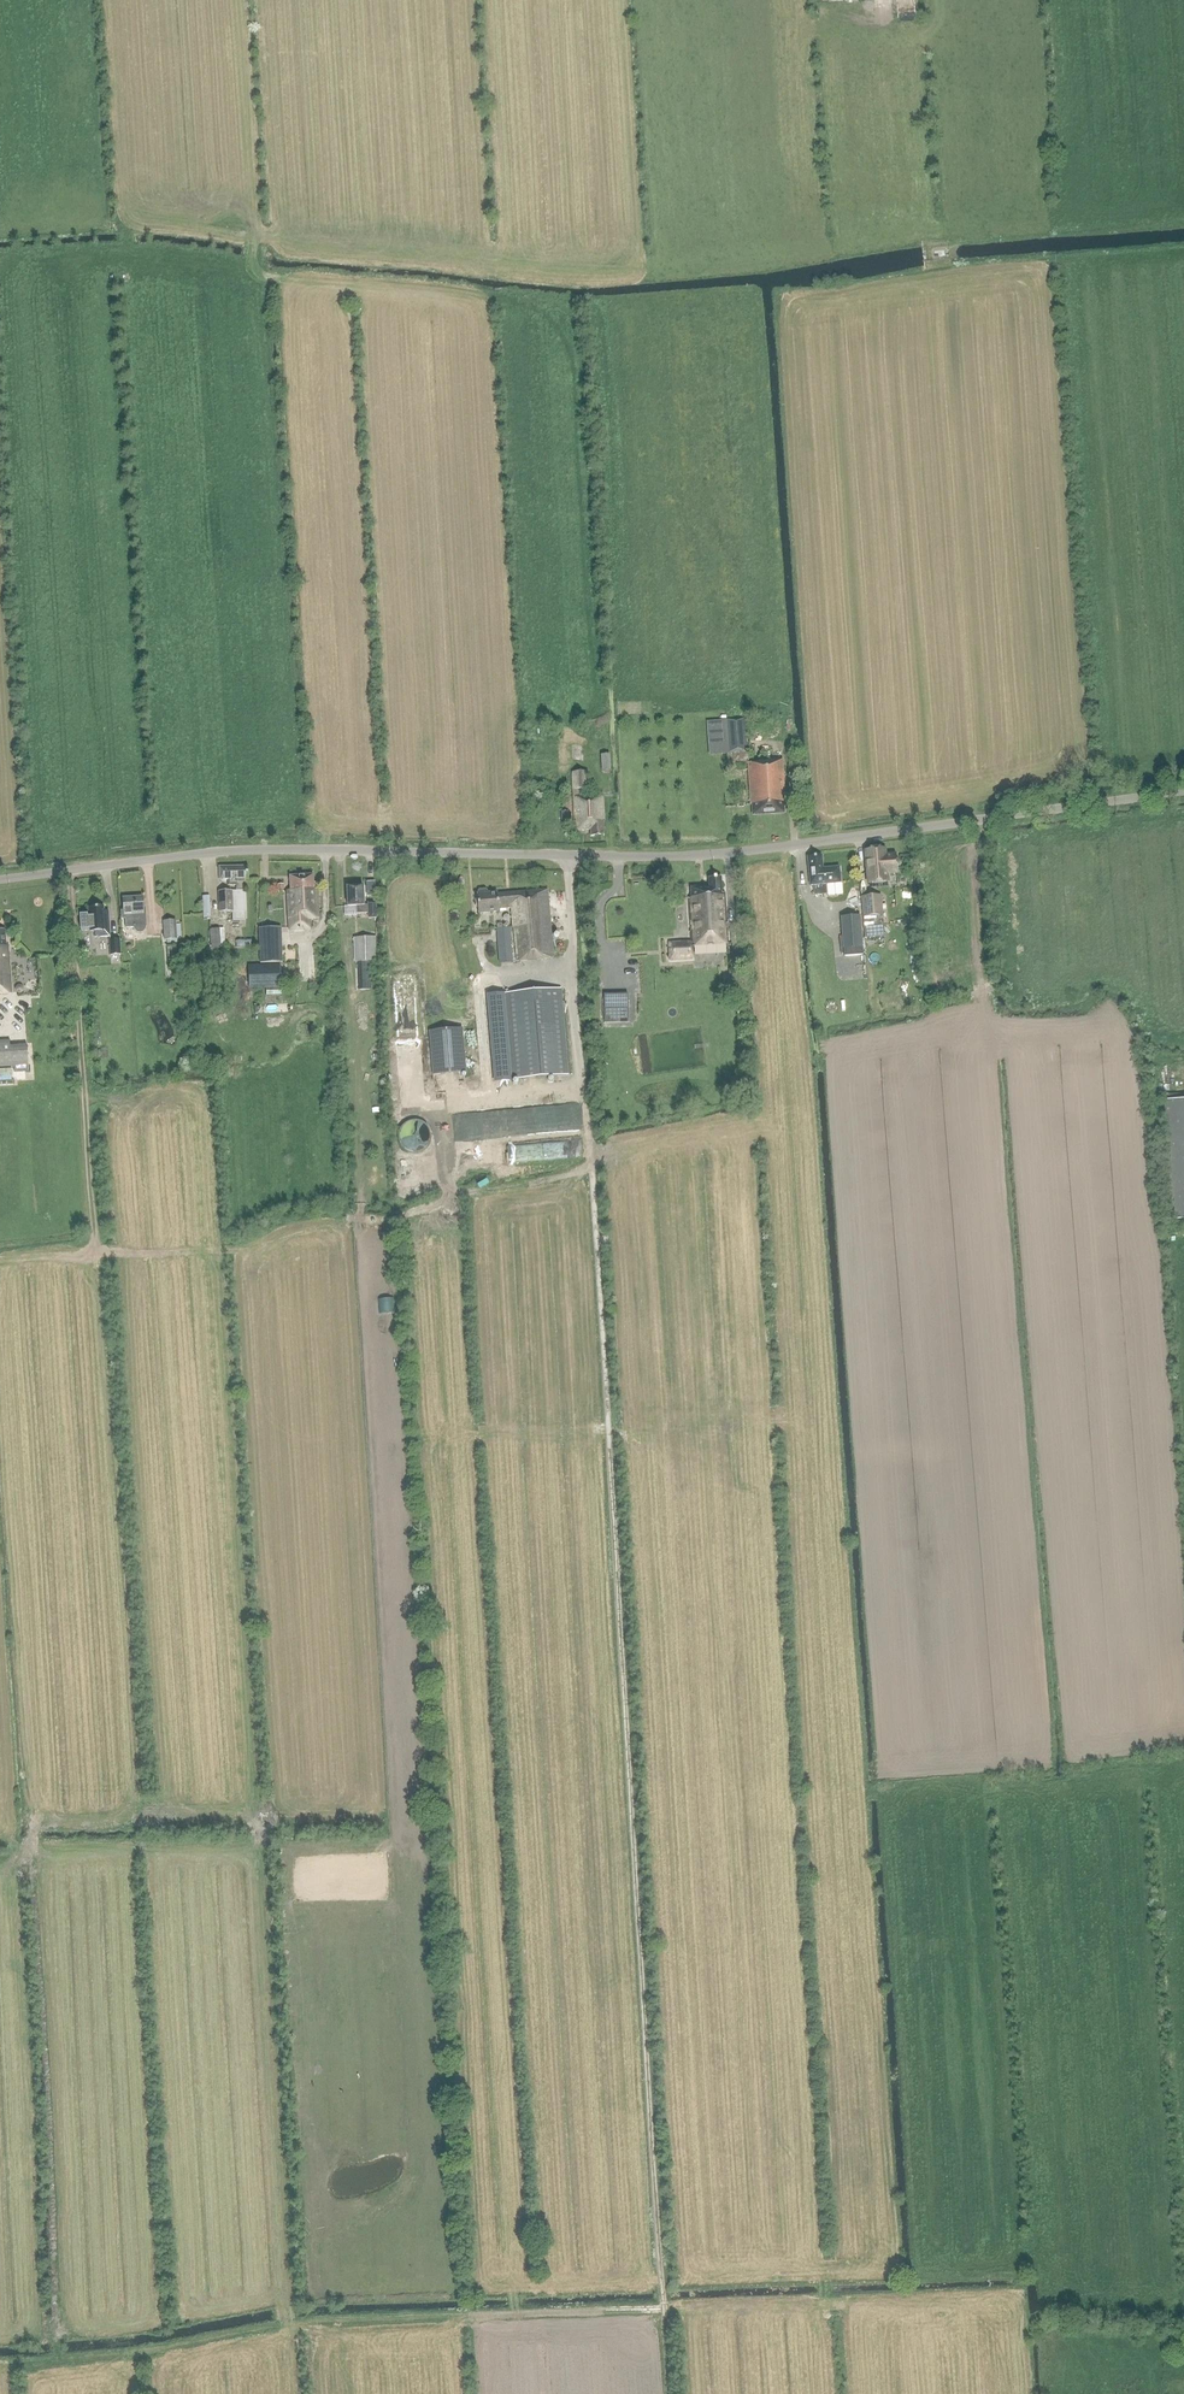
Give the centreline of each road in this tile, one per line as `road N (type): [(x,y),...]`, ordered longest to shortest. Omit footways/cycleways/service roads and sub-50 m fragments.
road 1 (unclassified): [(0,881),(255,849),(670,856),(790,849),(1183,791)]

